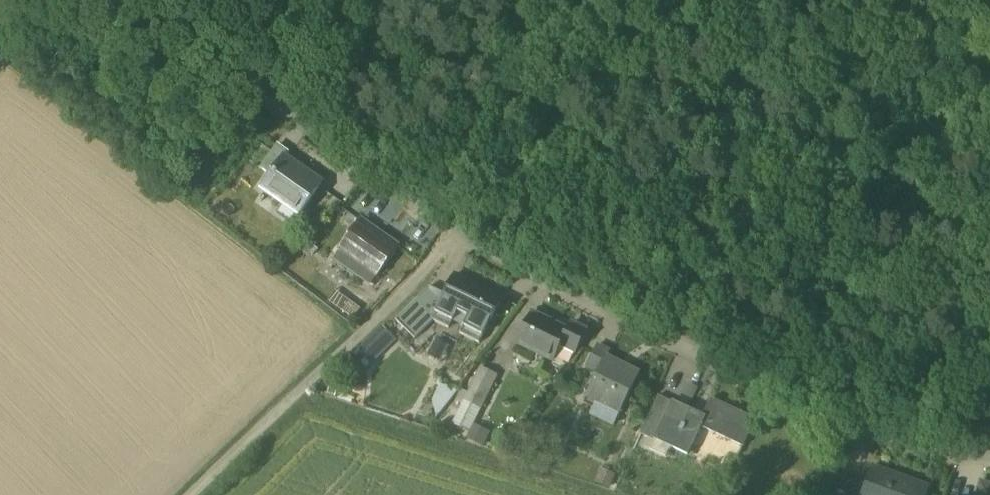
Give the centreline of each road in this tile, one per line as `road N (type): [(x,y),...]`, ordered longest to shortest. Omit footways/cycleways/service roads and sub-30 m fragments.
road 1 (unclassified): [(462,239),(705,357),(913,441),(989,455)]
road 2 (unclassified): [(145,0),(462,239)]
road 3 (unclassified): [(462,239),(201,494)]

